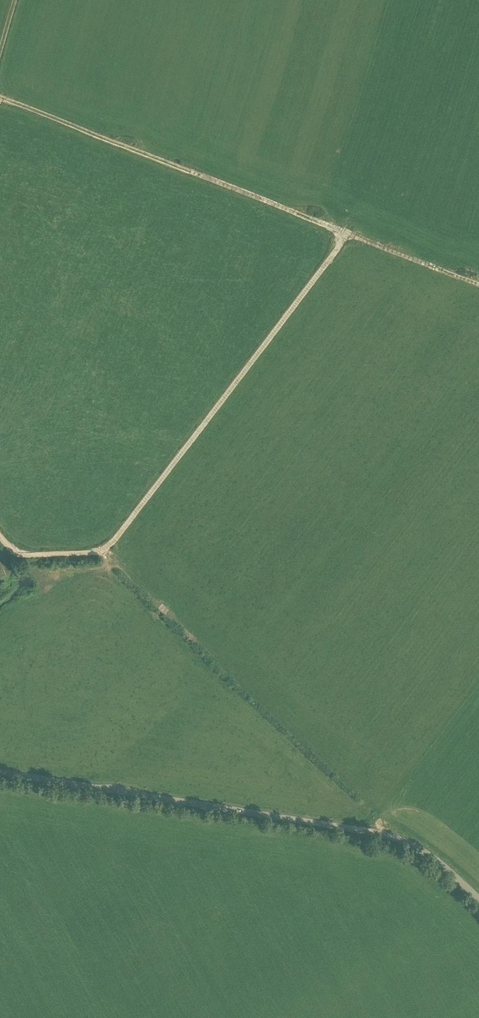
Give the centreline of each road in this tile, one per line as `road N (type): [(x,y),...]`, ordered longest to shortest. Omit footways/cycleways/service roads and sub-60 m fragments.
road 1 (track): [(478,285),(344,232),(106,551),(13,554),(0,537)]
road 2 (unclassified): [(478,903),(431,859),(391,839),(0,775)]
road 3 (track): [(344,232),(0,98)]

